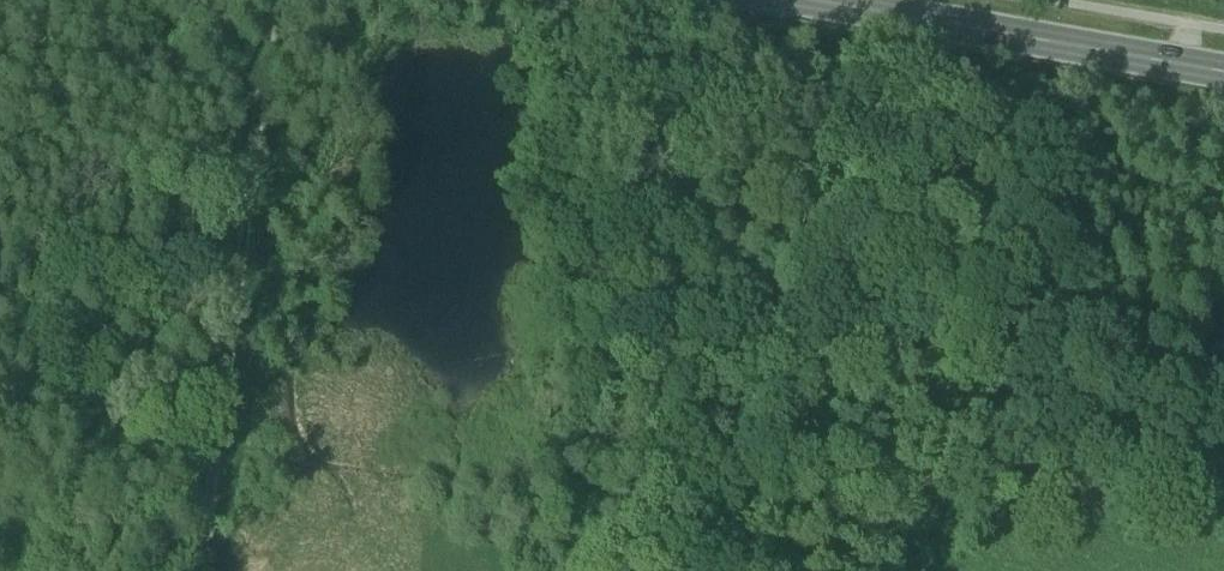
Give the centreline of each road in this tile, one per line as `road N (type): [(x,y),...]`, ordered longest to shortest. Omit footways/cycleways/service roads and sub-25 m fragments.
road 1 (track): [(196,570),(273,0)]
road 2 (track): [(590,0),(629,454)]
road 3 (secondary): [(1223,76),(794,0)]

